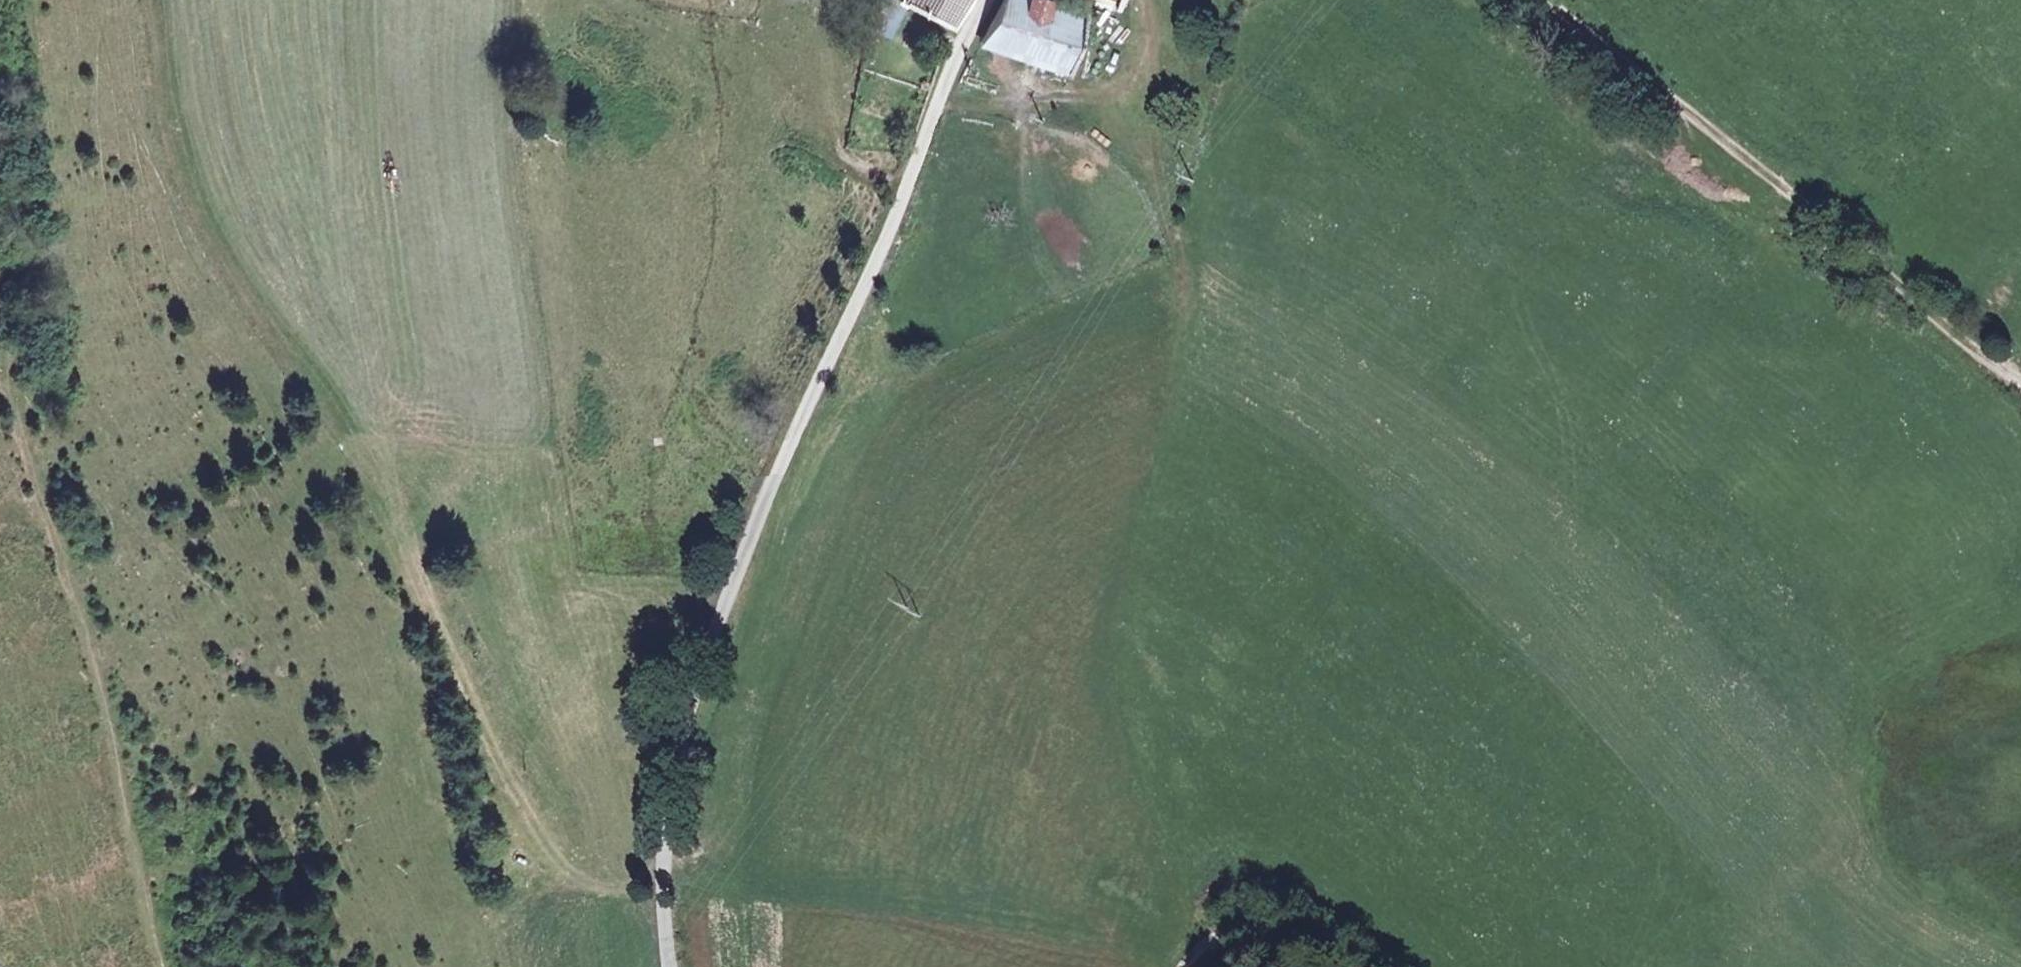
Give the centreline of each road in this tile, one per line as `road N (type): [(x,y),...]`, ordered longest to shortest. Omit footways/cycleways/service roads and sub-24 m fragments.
road 1 (unclassified): [(670,966),(670,799),(706,647),(937,97),(991,0)]
road 2 (track): [(2020,383),(1538,0)]
road 3 (track): [(1339,966),(1282,933),(1231,930),(1186,966)]

